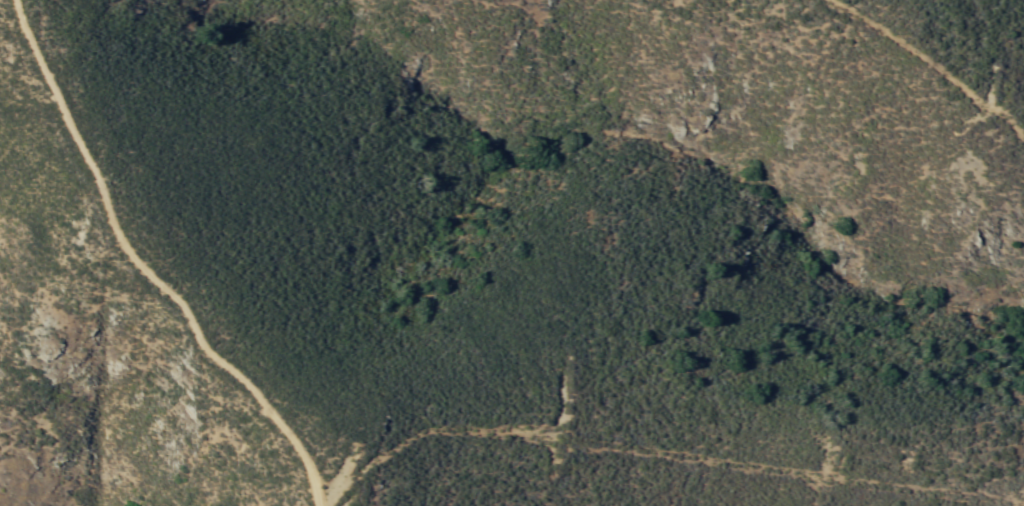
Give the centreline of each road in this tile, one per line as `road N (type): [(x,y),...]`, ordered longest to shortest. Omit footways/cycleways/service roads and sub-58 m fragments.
road 1 (track): [(1023,504),(435,428),(353,479),(330,505)]
road 2 (track): [(316,505),(313,476),(279,420),(241,376),(199,347),(185,305),(117,236),(14,0)]
road 3 (track): [(1023,133),(824,0)]

